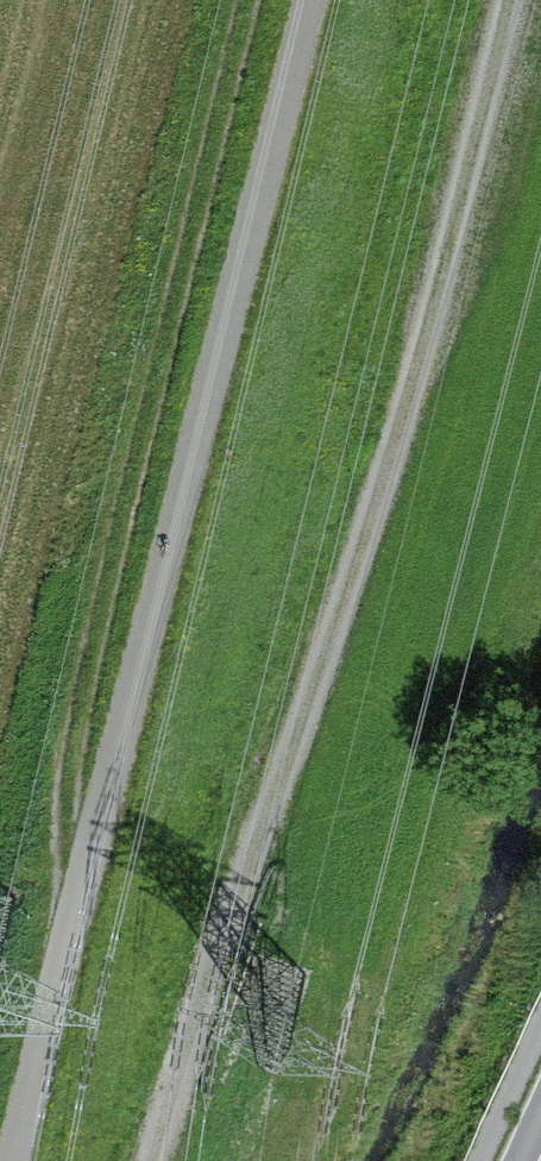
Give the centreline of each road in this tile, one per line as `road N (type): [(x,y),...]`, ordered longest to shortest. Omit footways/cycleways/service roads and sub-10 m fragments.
road 1 (track): [(168,1160),(252,922),(492,0)]
road 2 (track): [(15,1160),(221,344),(318,0)]

